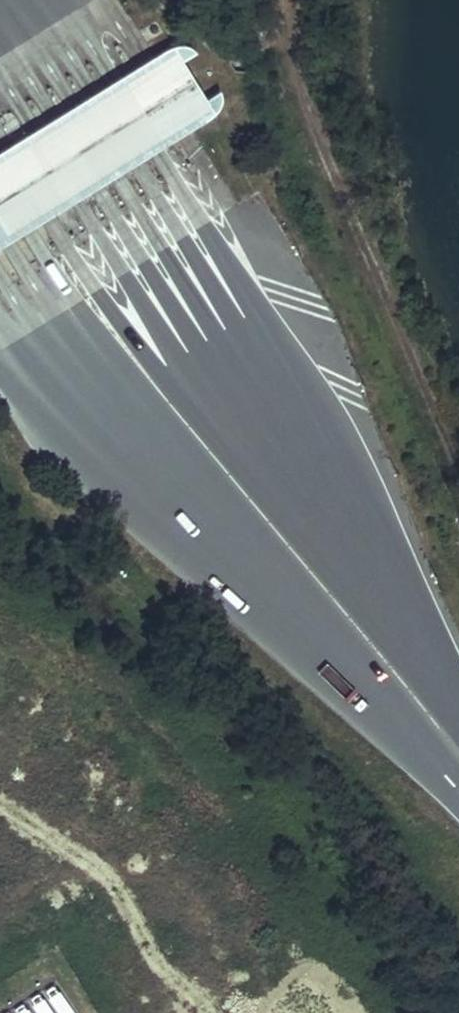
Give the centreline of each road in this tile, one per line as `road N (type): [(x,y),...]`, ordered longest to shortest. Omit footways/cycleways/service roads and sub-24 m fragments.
road 1 (motorway): [(458,700),(321,474),(0,8)]
road 2 (motorway): [(0,244),(280,611),(453,774)]

